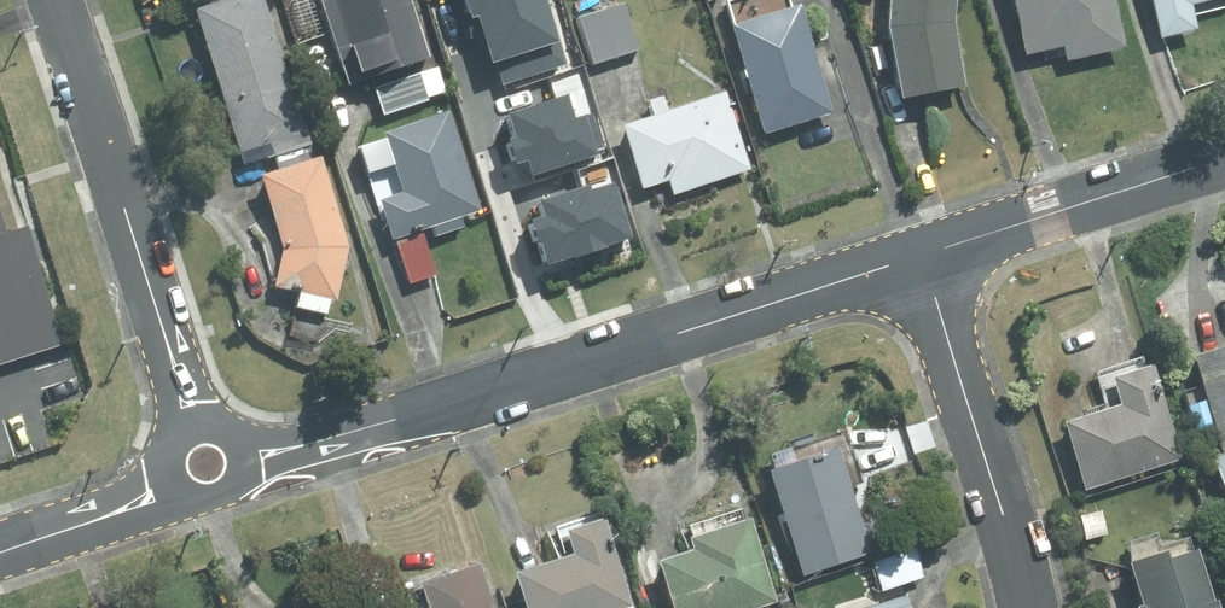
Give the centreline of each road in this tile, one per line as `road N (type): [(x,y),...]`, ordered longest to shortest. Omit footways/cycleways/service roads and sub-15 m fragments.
road 1 (residential): [(238,462),(925,257)]
road 2 (residential): [(196,436),(57,0)]
road 3 (residential): [(925,257),(1028,607)]
road 4 (residential): [(925,257),(1224,160)]
road 5 (residential): [(0,554),(182,482)]

